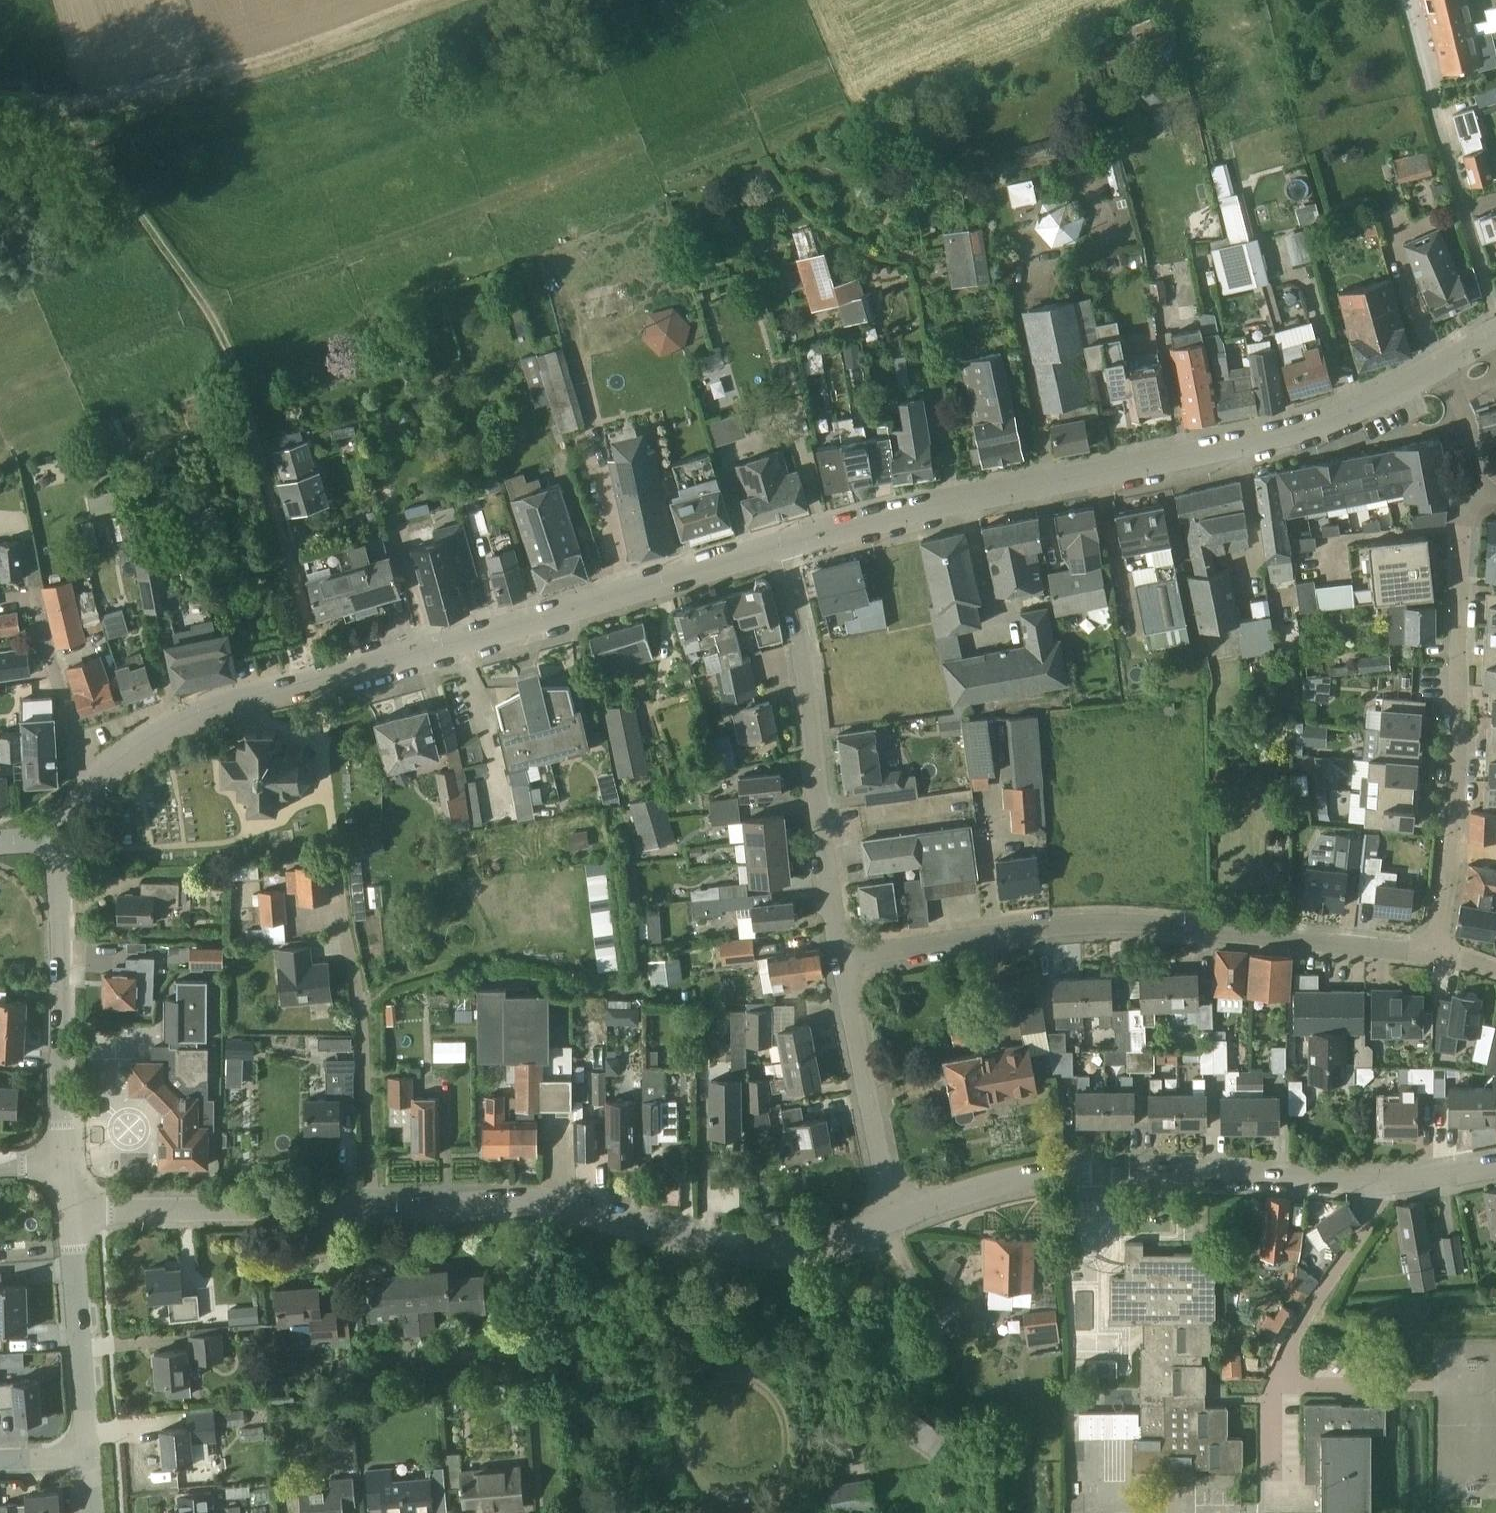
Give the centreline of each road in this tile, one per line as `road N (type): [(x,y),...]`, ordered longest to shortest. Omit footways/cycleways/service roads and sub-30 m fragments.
road 1 (tertiary): [(89,786),(138,745),(223,702),(778,546)]
road 2 (tertiary): [(778,546),(908,511),(1276,436),(1355,408),(1439,364)]
road 3 (track): [(324,673),(216,323),(68,107)]
road 4 (residential): [(1435,954),(1083,924),(838,955)]
road 5 (residential): [(896,1216),(817,1245),(766,1249),(541,1202),(372,1208)]
road 6 (residential): [(1377,1179),(1076,1174),(982,1187),(896,1216)]
road 7 (residential): [(1435,954),(1457,787),(1466,524),(1479,489)]
road 8 (residential): [(838,955),(802,663),(778,546)]
road 9 (residential): [(372,1208),(360,1005),(336,860)]
road 10 (residential): [(1268,1476),(1268,1401),(1292,1342),(1377,1207),(1377,1179)]
road 11 (tertiary): [(61,1163),(62,838)]
road 12 (residential): [(372,1208),(69,1212)]
road 13 (residential): [(89,786),(47,654),(23,526)]
road 14 (residential): [(896,1216),(838,955)]
road 15 (tertiary): [(87,1459),(69,1212)]
road 16 (track): [(225,68),(68,107),(0,98)]
road 17 (residential): [(1479,489),(1464,415),(1439,364)]
road 18 (residential): [(1495,1165),(1377,1179)]

